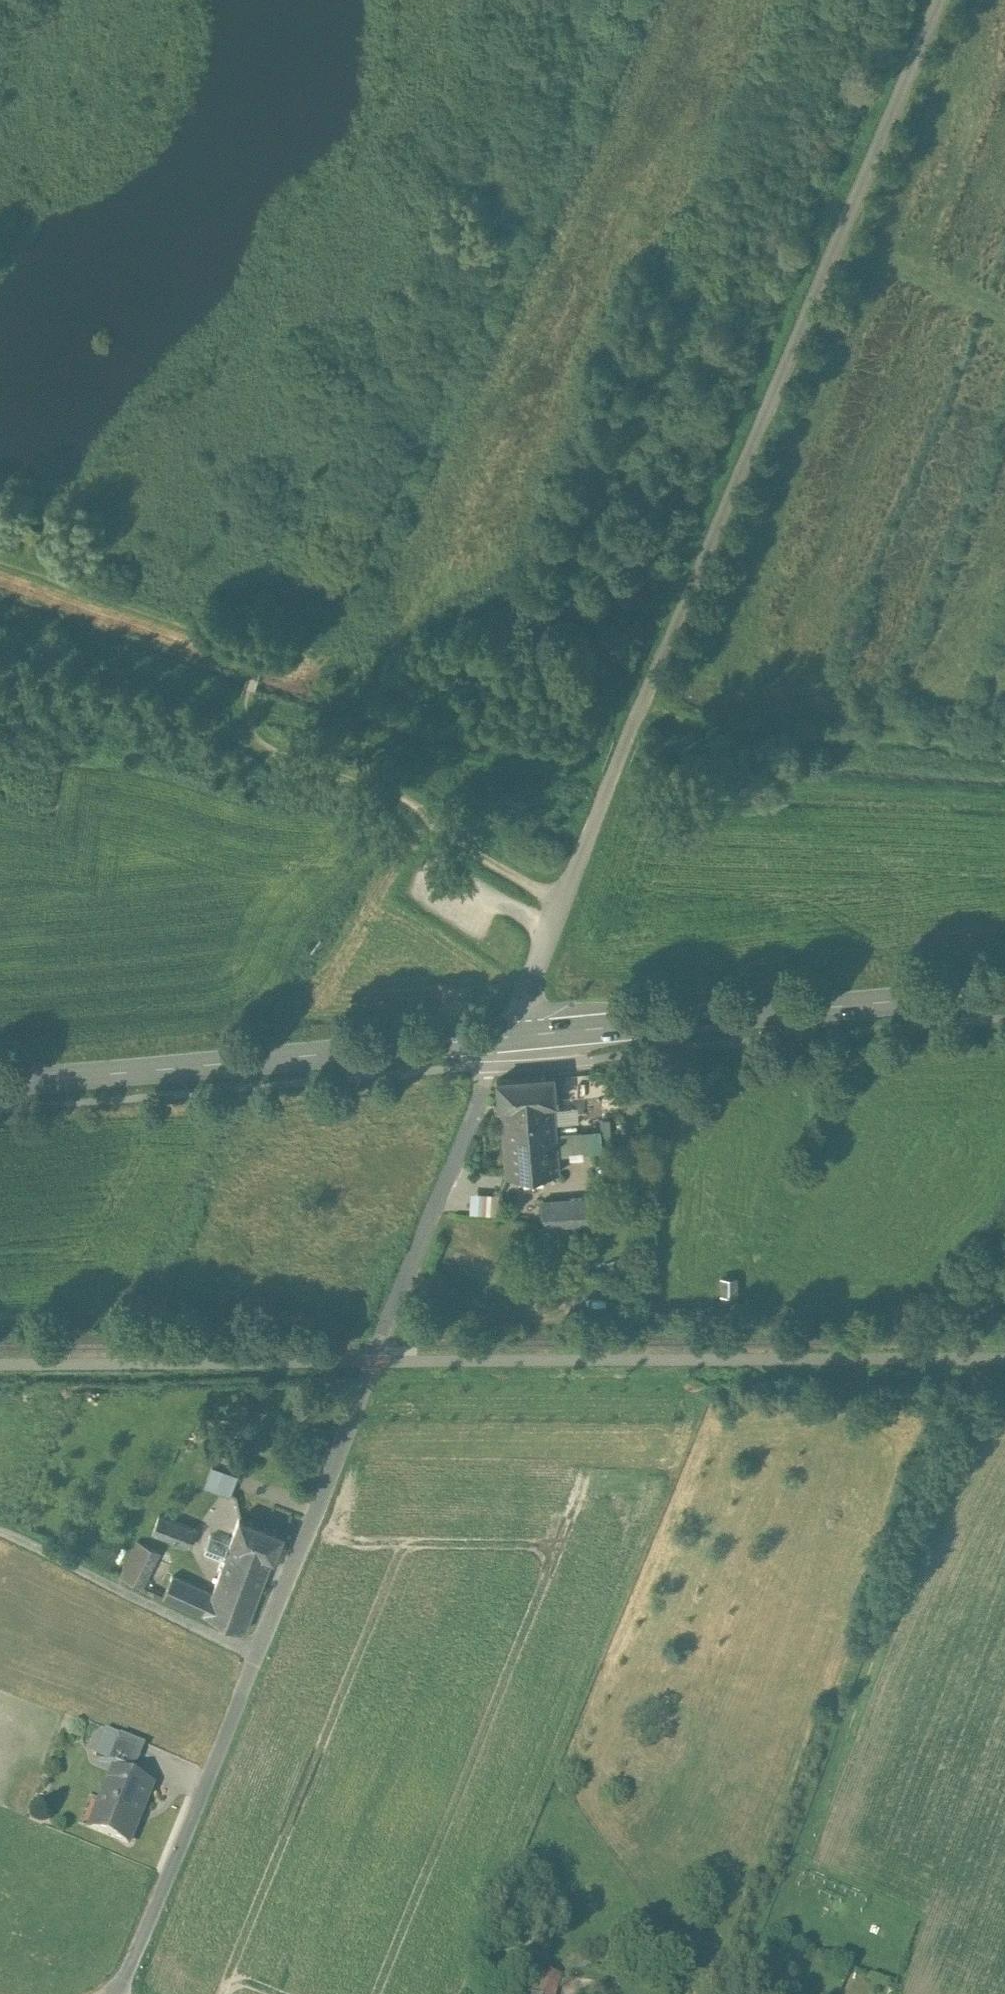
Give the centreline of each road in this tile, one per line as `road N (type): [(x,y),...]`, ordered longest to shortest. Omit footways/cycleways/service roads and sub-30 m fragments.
road 1 (unclassified): [(646,700),(940,0)]
road 2 (track): [(562,905),(244,737),(236,730),(250,672),(242,654),(0,564)]
road 3 (unclassified): [(505,1037),(256,1658)]
road 4 (primary): [(505,1037),(0,1082)]
road 5 (primary): [(1004,992),(505,1037)]
road 6 (unclassified): [(646,700),(505,1037)]
road 7 (track): [(1004,751),(838,743),(672,714),(646,700)]
road 8 (unclassified): [(256,1658),(114,1993)]
road 9 (unclassified): [(256,1658),(0,1532)]

